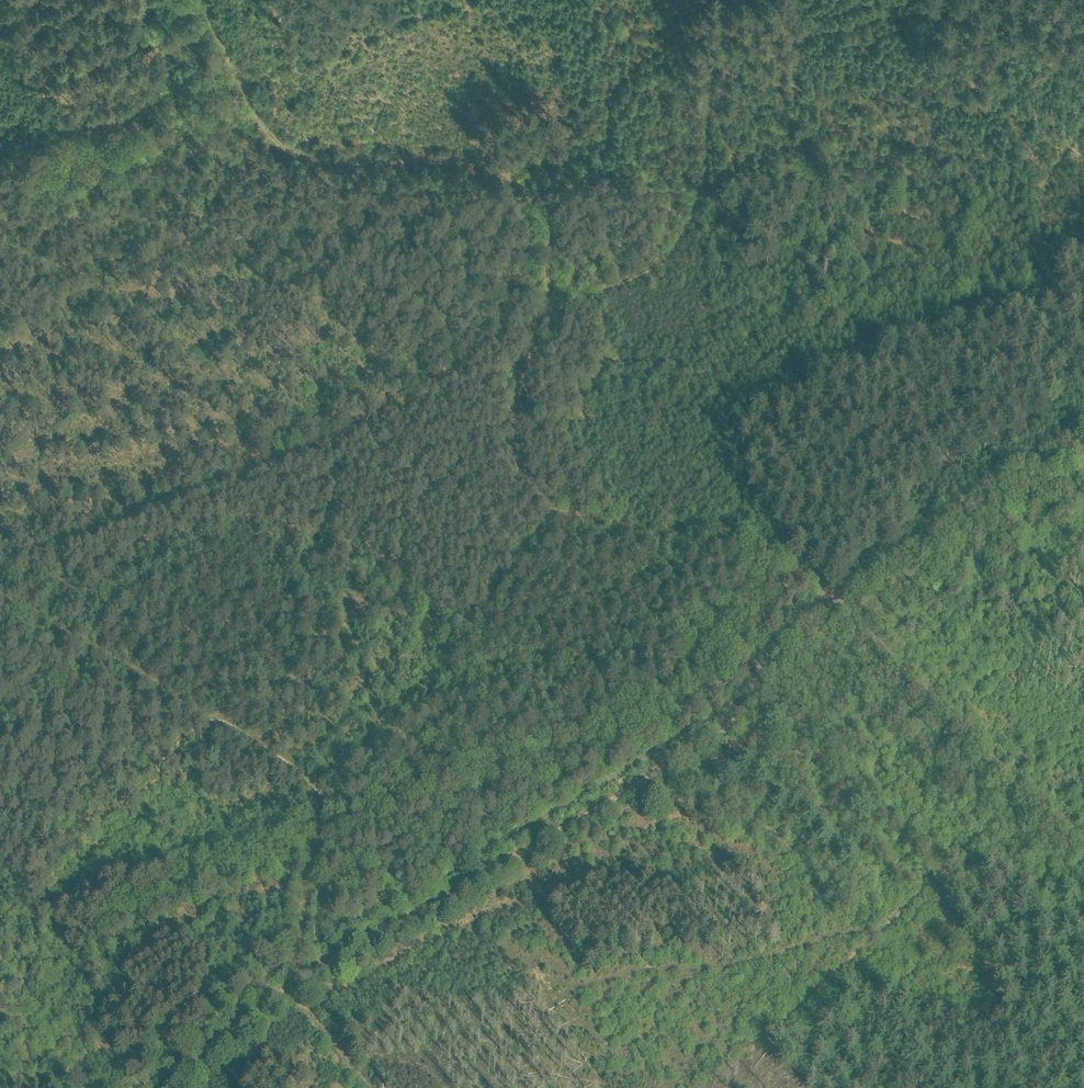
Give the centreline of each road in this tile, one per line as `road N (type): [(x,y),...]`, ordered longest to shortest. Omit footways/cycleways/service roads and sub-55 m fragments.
road 1 (track): [(1083,432),(1022,467),(790,635),(719,736),(315,970),(166,1087)]
road 2 (track): [(537,327),(514,433),(523,475),(551,511)]

